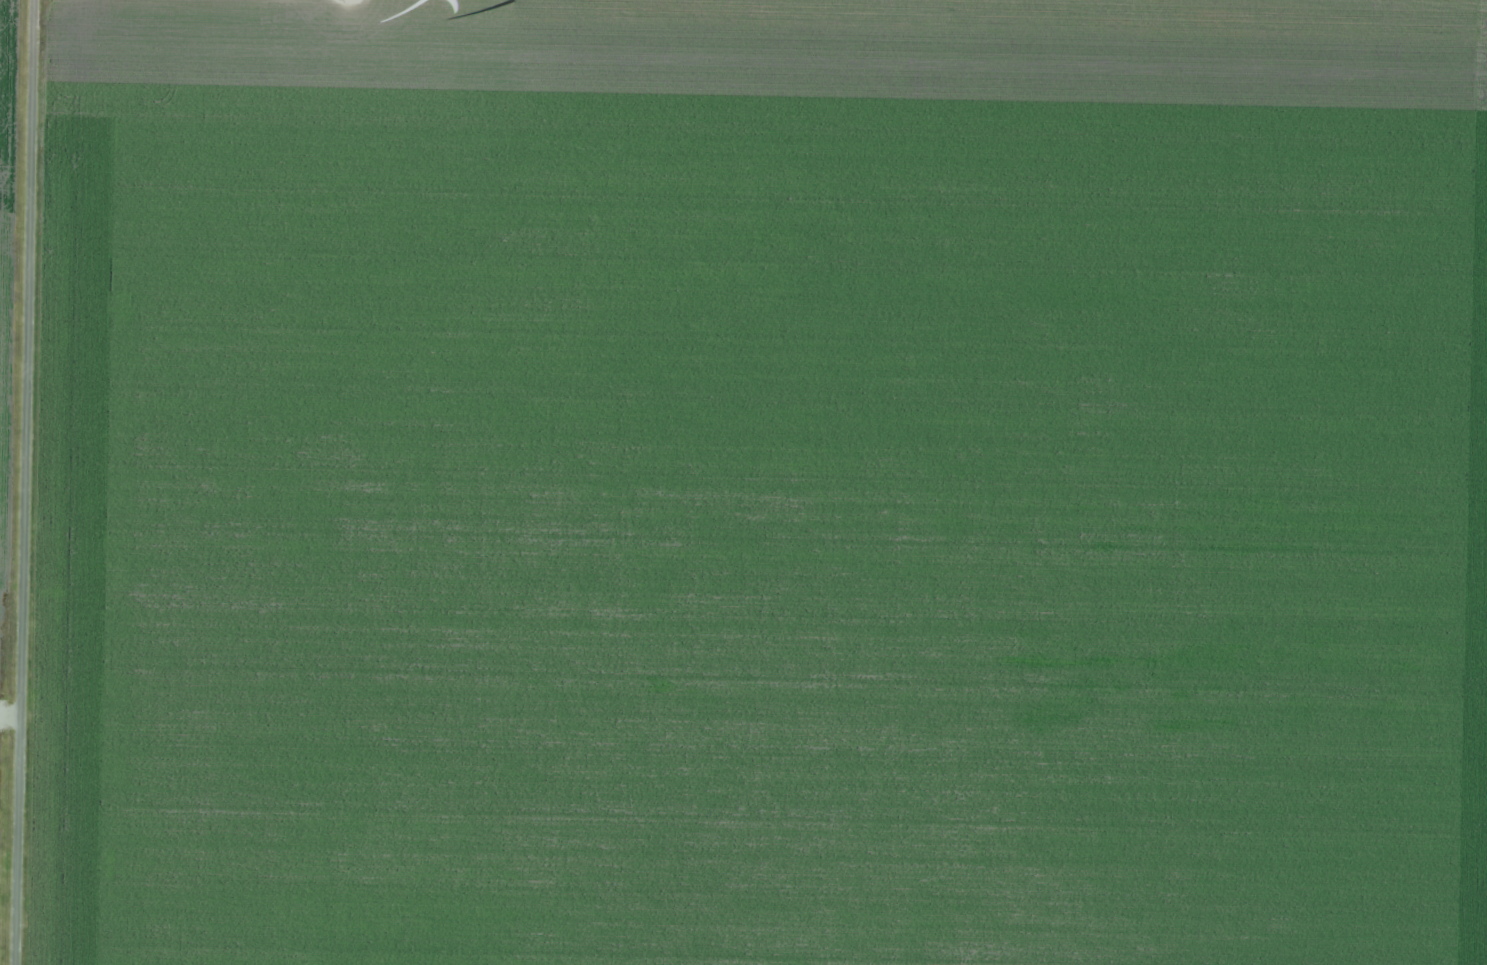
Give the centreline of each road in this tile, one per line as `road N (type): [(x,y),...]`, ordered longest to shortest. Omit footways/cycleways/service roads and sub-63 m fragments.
road 1 (residential): [(27,0),(8,964)]

